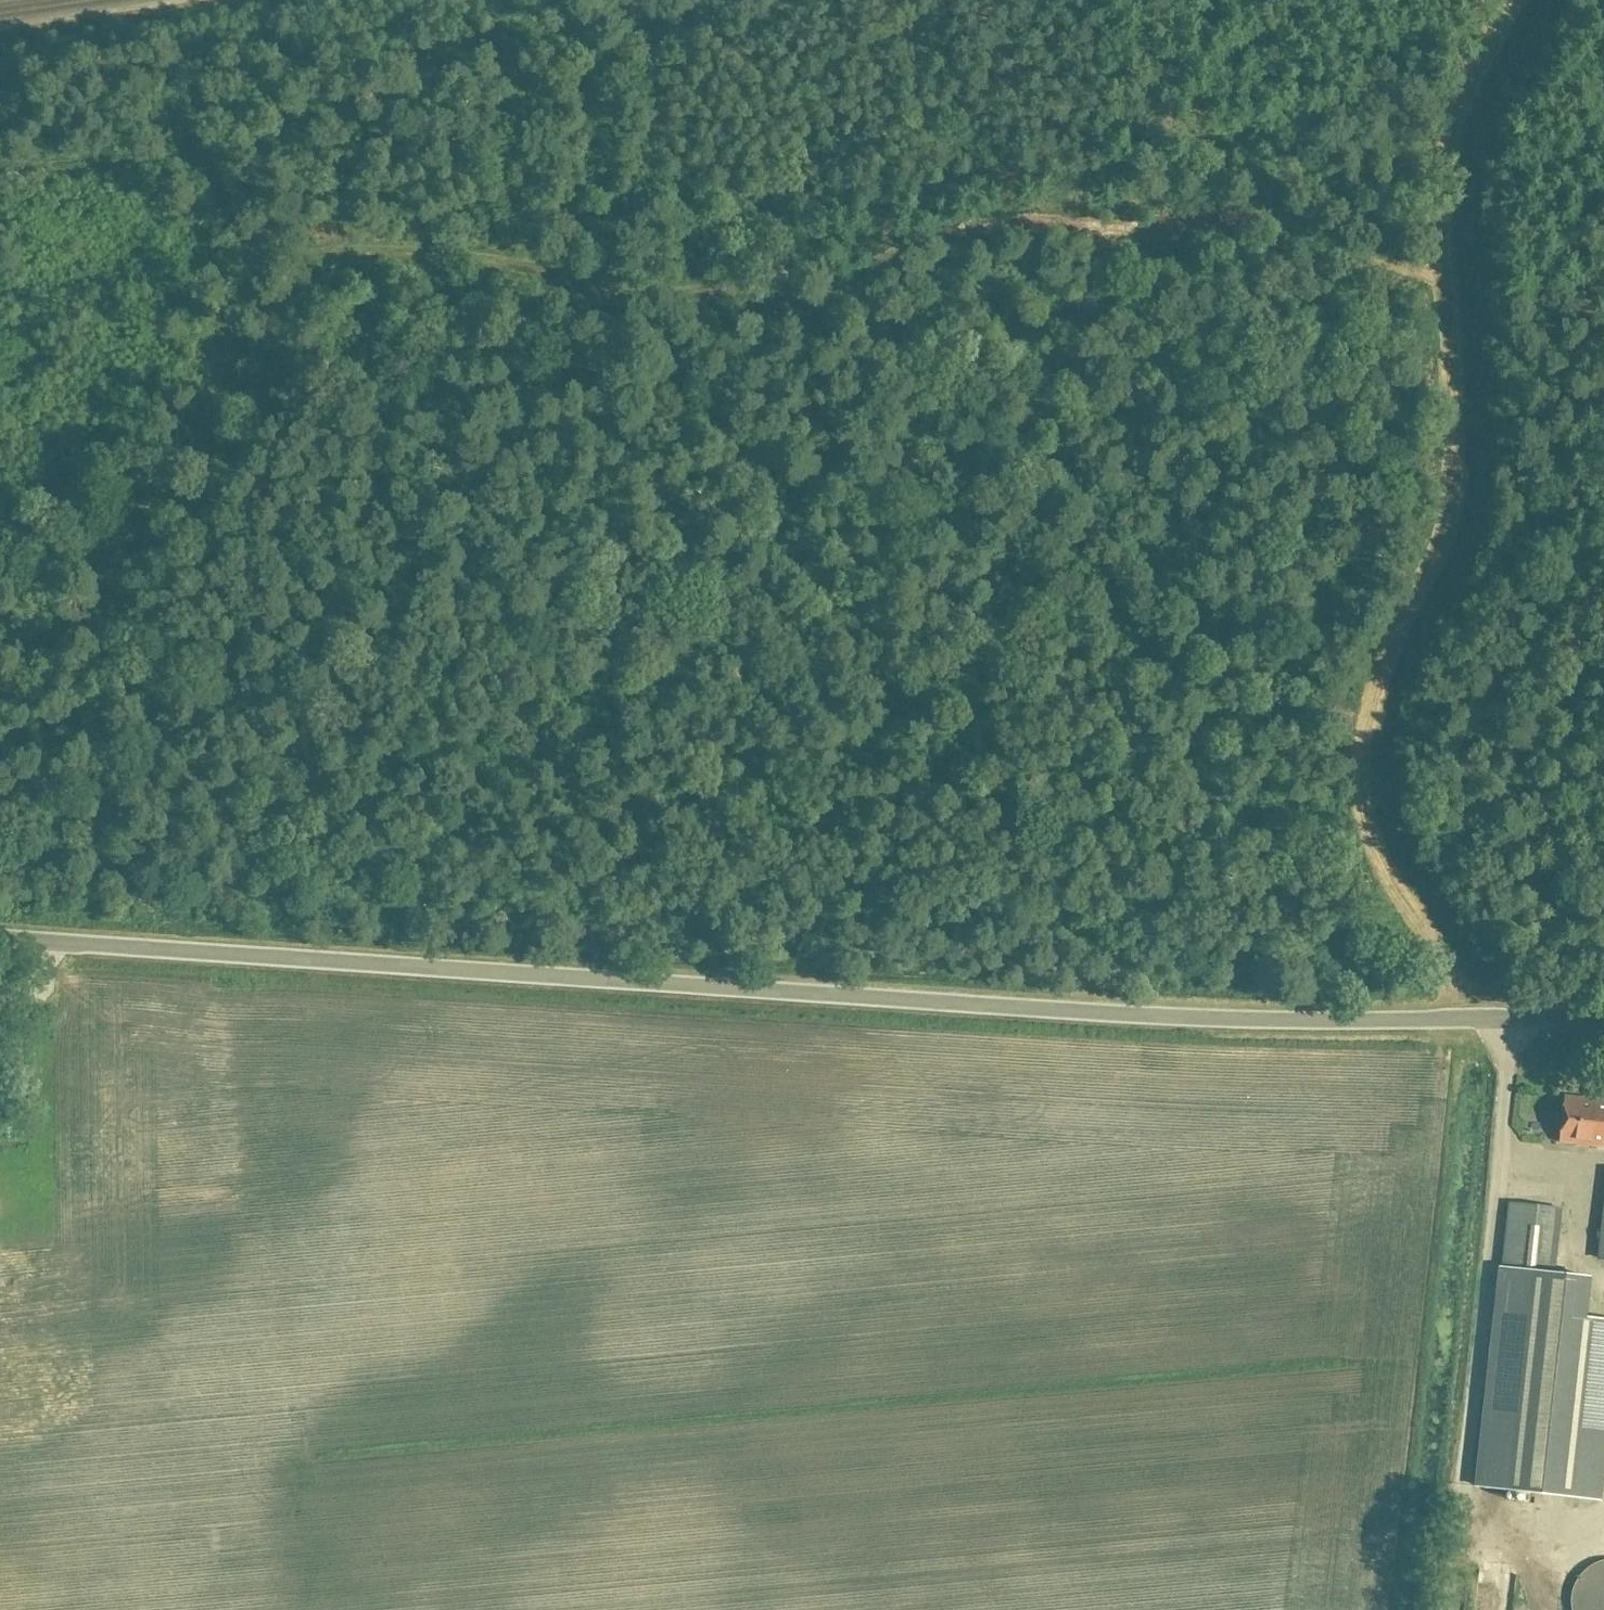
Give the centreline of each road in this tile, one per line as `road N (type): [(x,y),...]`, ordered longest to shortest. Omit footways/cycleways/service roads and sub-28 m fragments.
road 1 (track): [(0,700),(138,545),(208,394),(237,307),(259,276),(306,257),(369,248),(735,299),(808,295),(981,223),(1226,216),(1279,222),(1455,288)]
road 2 (unclassified): [(0,938),(1067,1012),(1517,1019)]
road 3 (track): [(1519,0),(1462,129),(1449,194),(1461,400),(1452,505),(1431,578),(1391,656),(1365,755),(1366,824),(1451,980),(1447,1020)]

